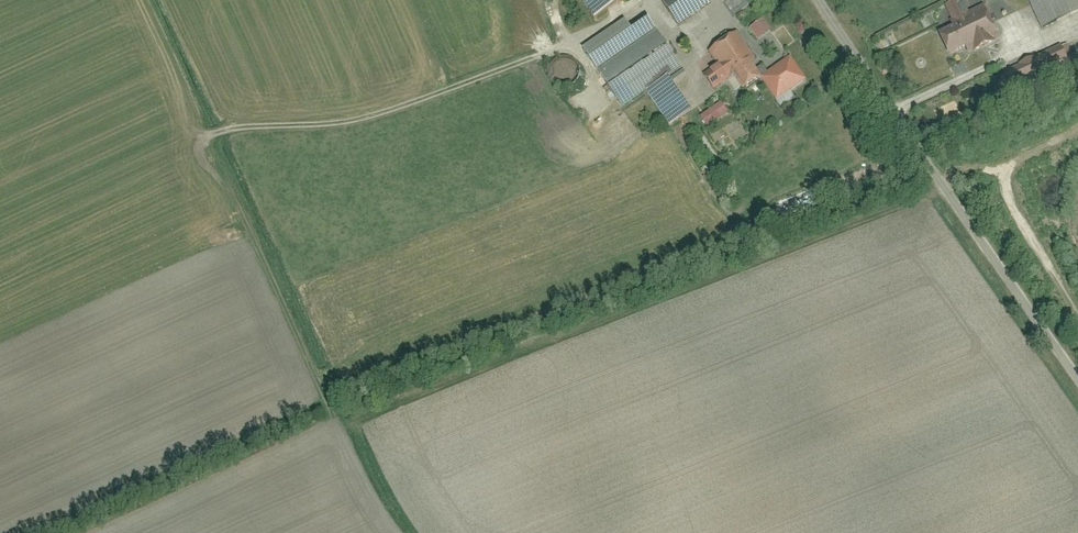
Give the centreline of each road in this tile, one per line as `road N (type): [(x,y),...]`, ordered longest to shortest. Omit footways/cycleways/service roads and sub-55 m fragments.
road 1 (track): [(1077,128),(337,427)]
road 2 (unclassified): [(1077,379),(818,0)]
road 3 (track): [(570,43),(350,123),(198,137)]

